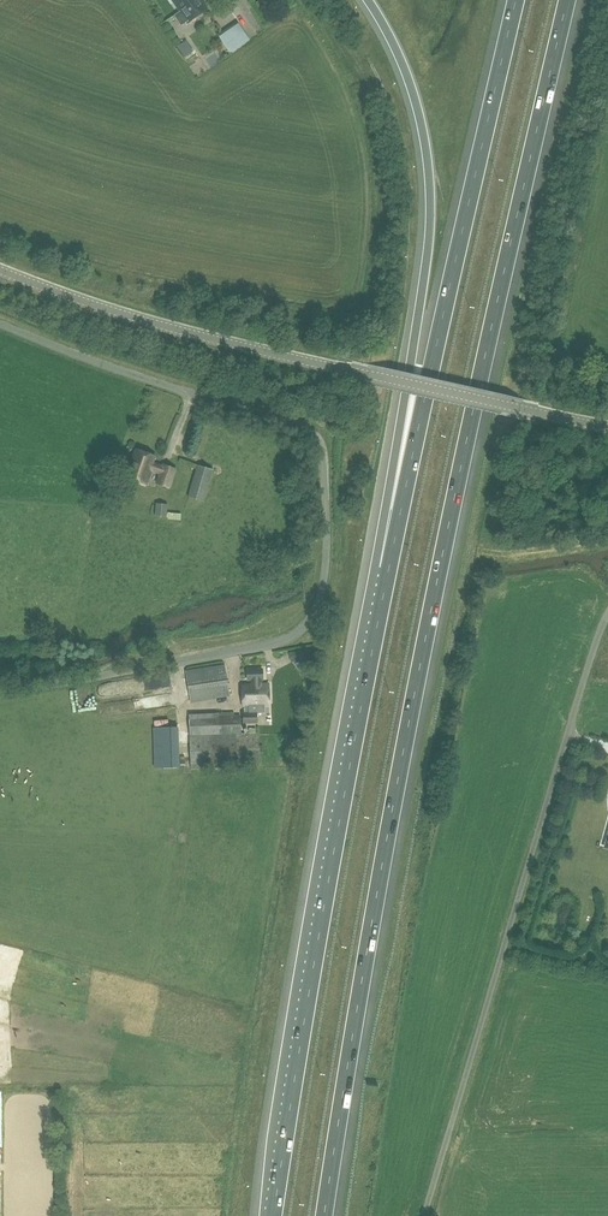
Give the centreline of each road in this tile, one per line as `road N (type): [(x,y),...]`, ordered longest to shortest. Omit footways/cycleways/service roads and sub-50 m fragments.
road 1 (motorway): [(325,1215),(422,661),(568,0)]
road 2 (unclassified): [(0,323),(308,428),(322,449),(327,541),(313,615),(282,642),(0,694)]
road 3 (motorway): [(383,570),(272,1215)]
road 4 (unclassified): [(424,1215),(607,613)]
road 5 (motorway): [(514,0),(383,570)]
road 6 (motorway): [(368,0),(411,87),(428,171),(426,256),(383,570)]
road 7 (tertiary): [(517,408),(167,324),(0,269)]

